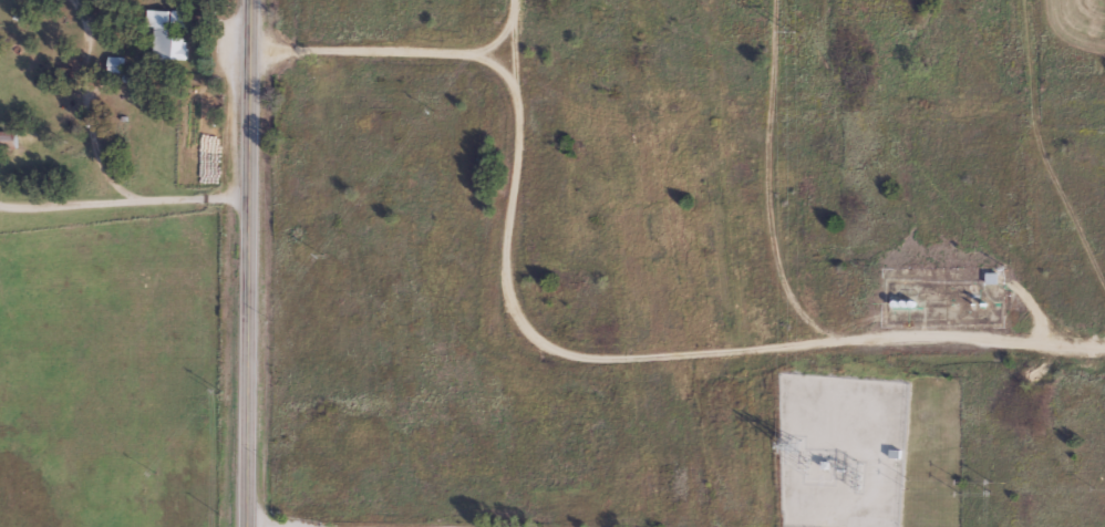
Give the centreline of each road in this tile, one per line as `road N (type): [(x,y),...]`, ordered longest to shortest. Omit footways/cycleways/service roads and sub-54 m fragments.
road 1 (secondary): [(247,526),(254,0)]

